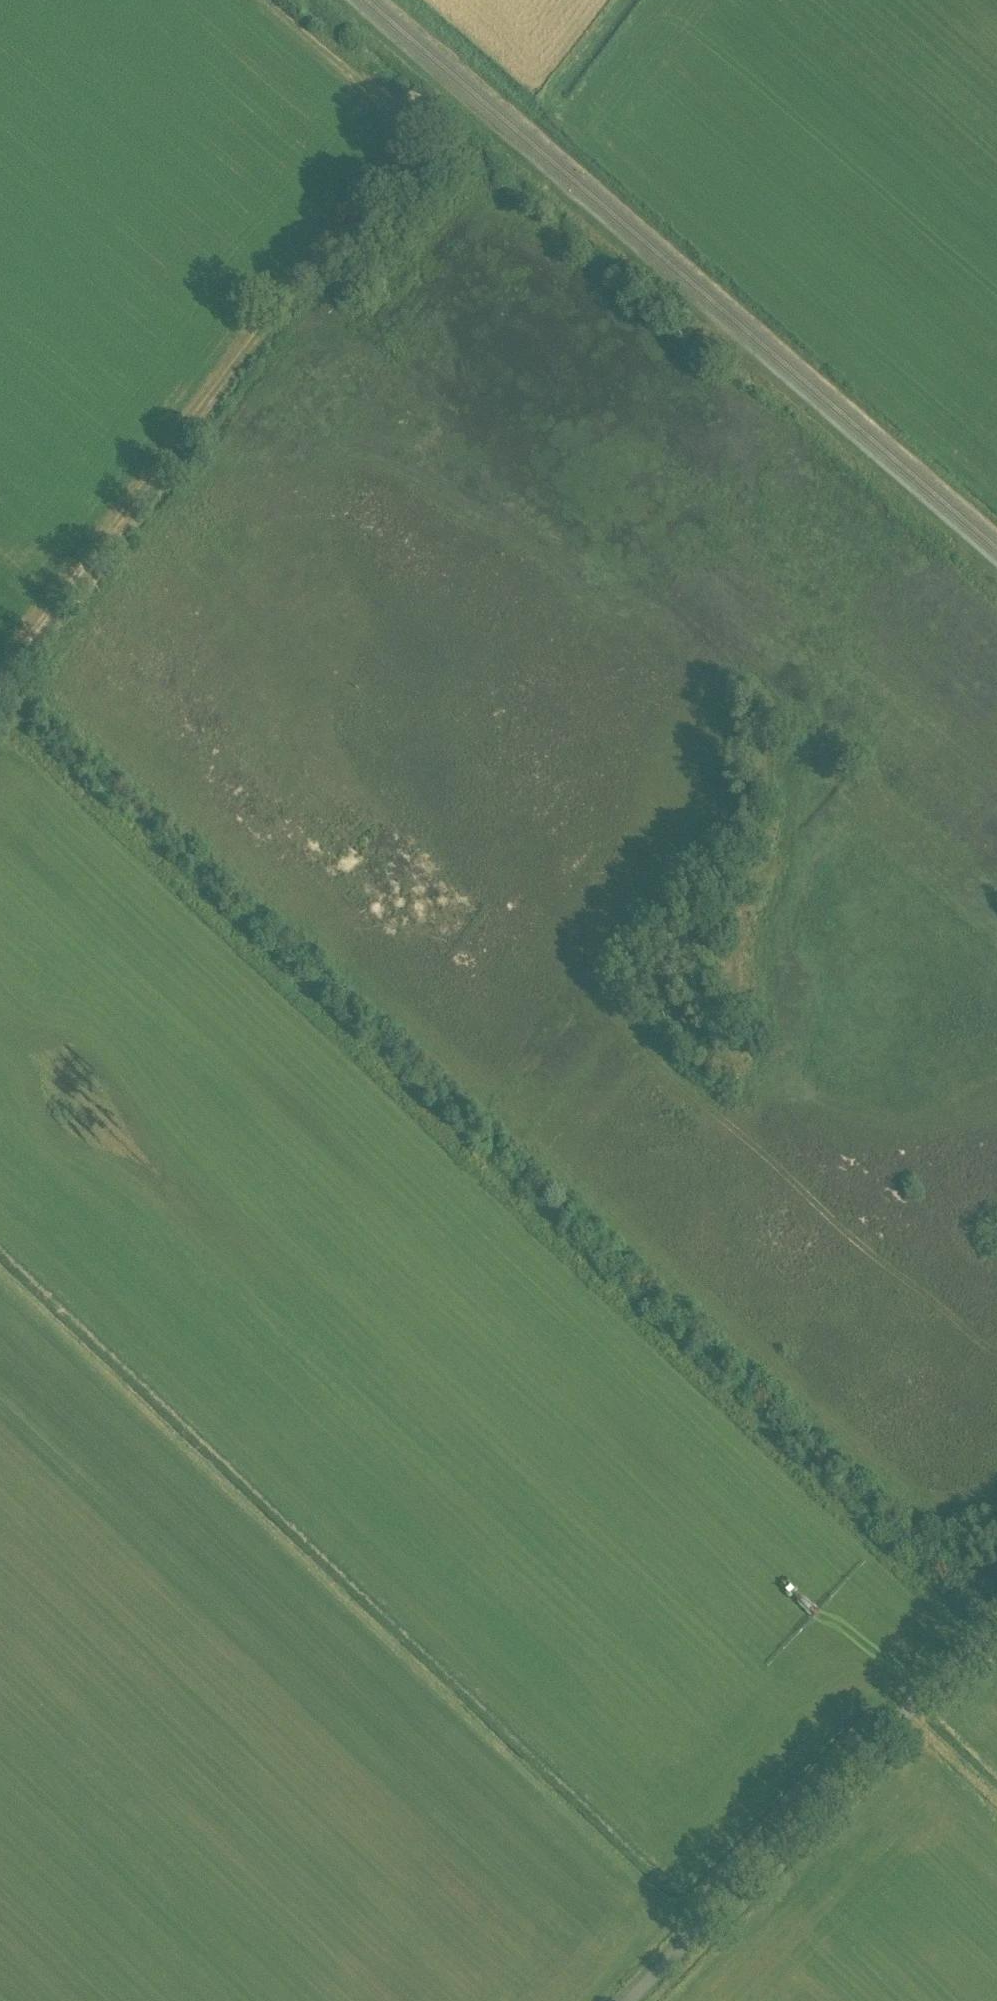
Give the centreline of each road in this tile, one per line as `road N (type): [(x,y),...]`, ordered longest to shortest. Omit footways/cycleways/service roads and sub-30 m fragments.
road 1 (track): [(267,0),(405,126),(0,678)]
road 2 (unclassified): [(625,2000),(996,1616)]

